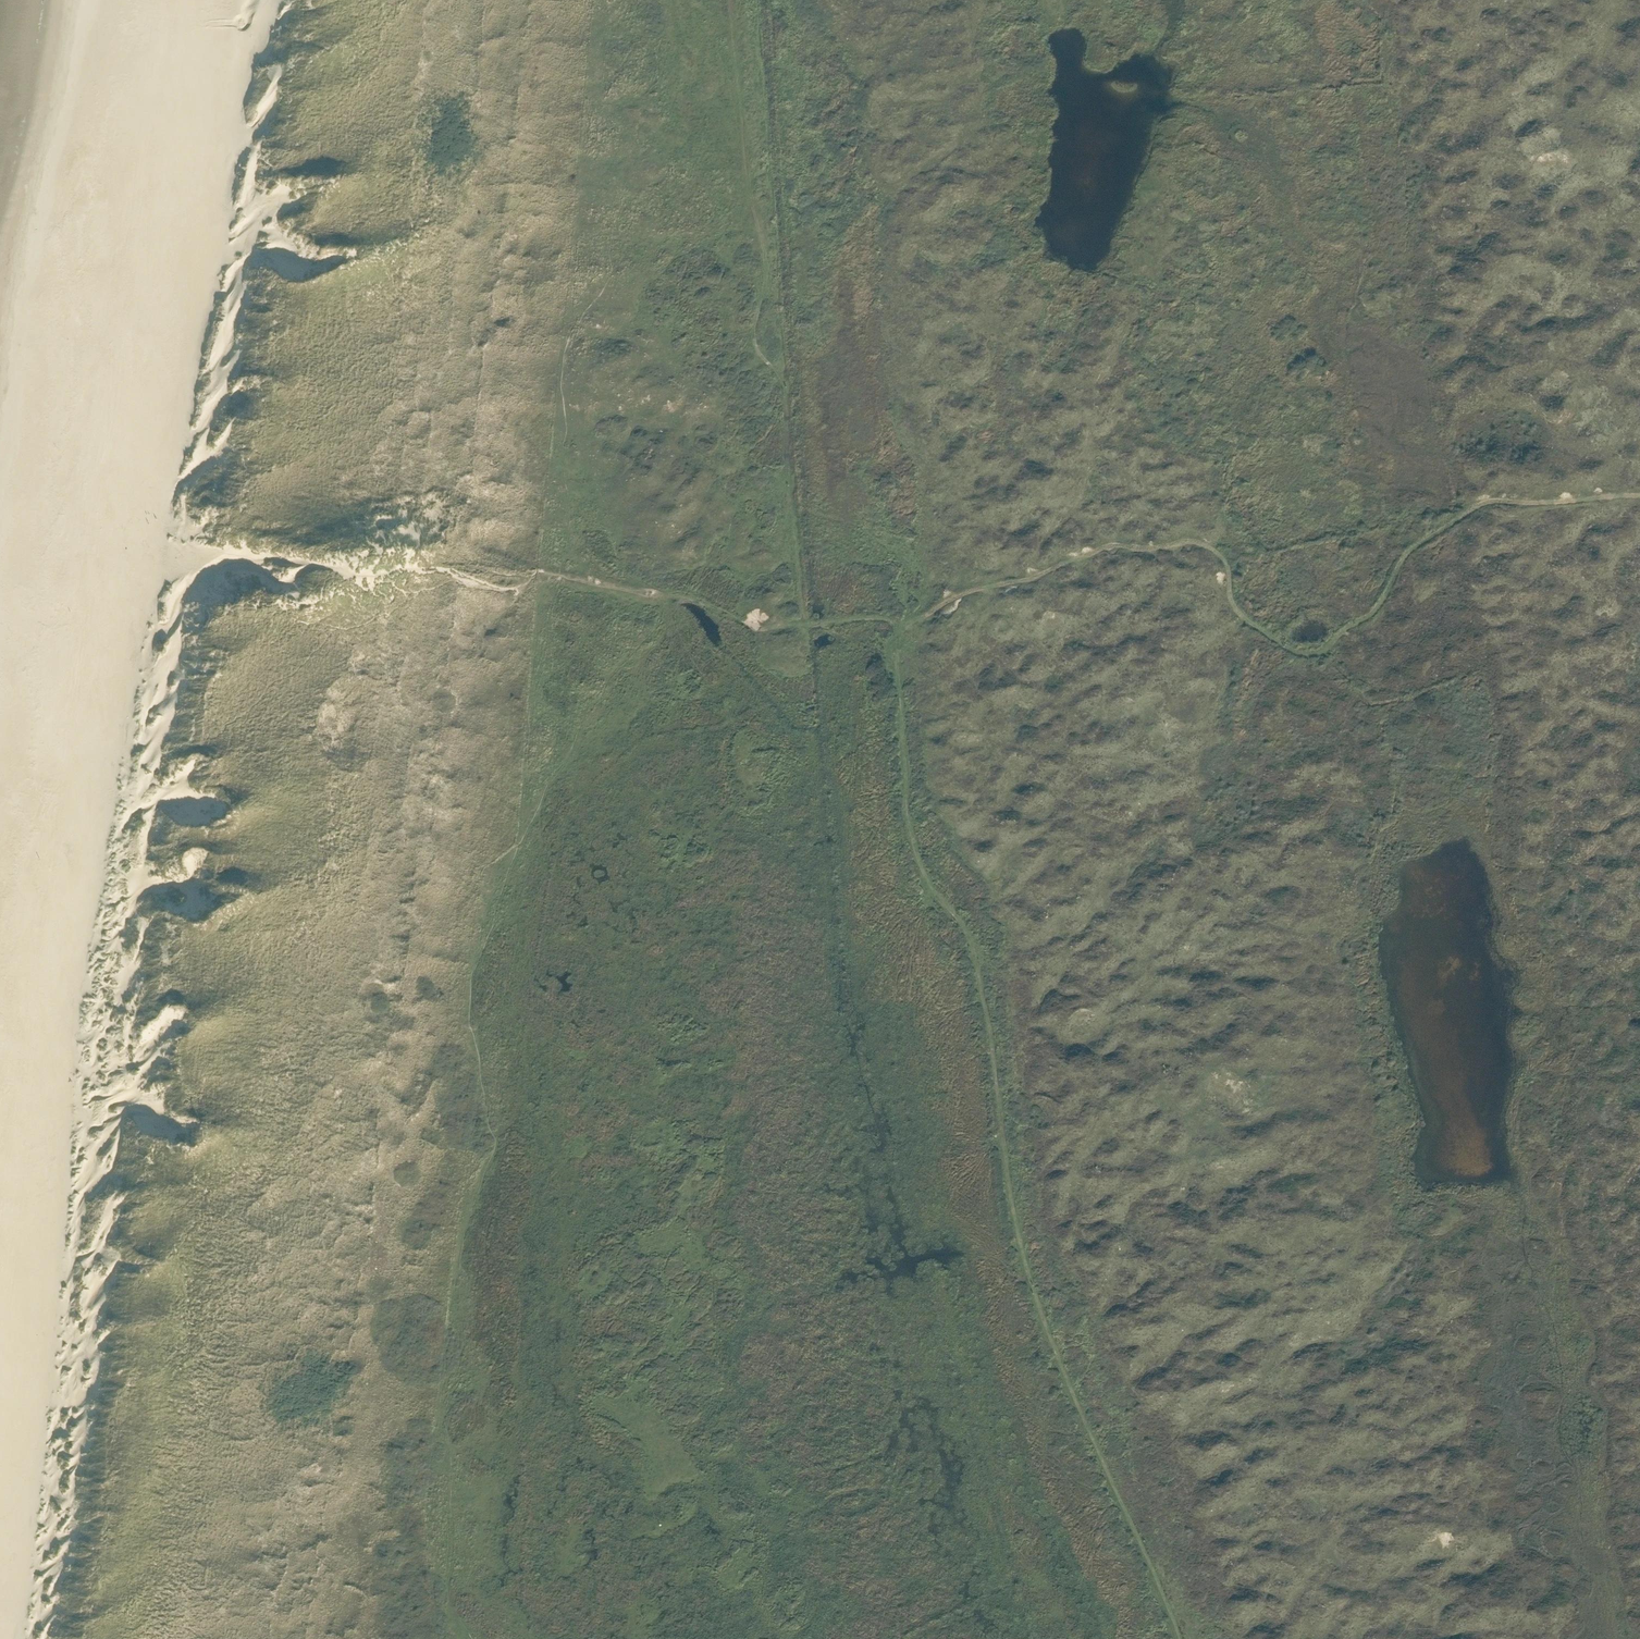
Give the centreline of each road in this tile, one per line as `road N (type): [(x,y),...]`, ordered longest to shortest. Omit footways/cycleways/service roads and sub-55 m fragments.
road 1 (track): [(150,548),(232,0)]

